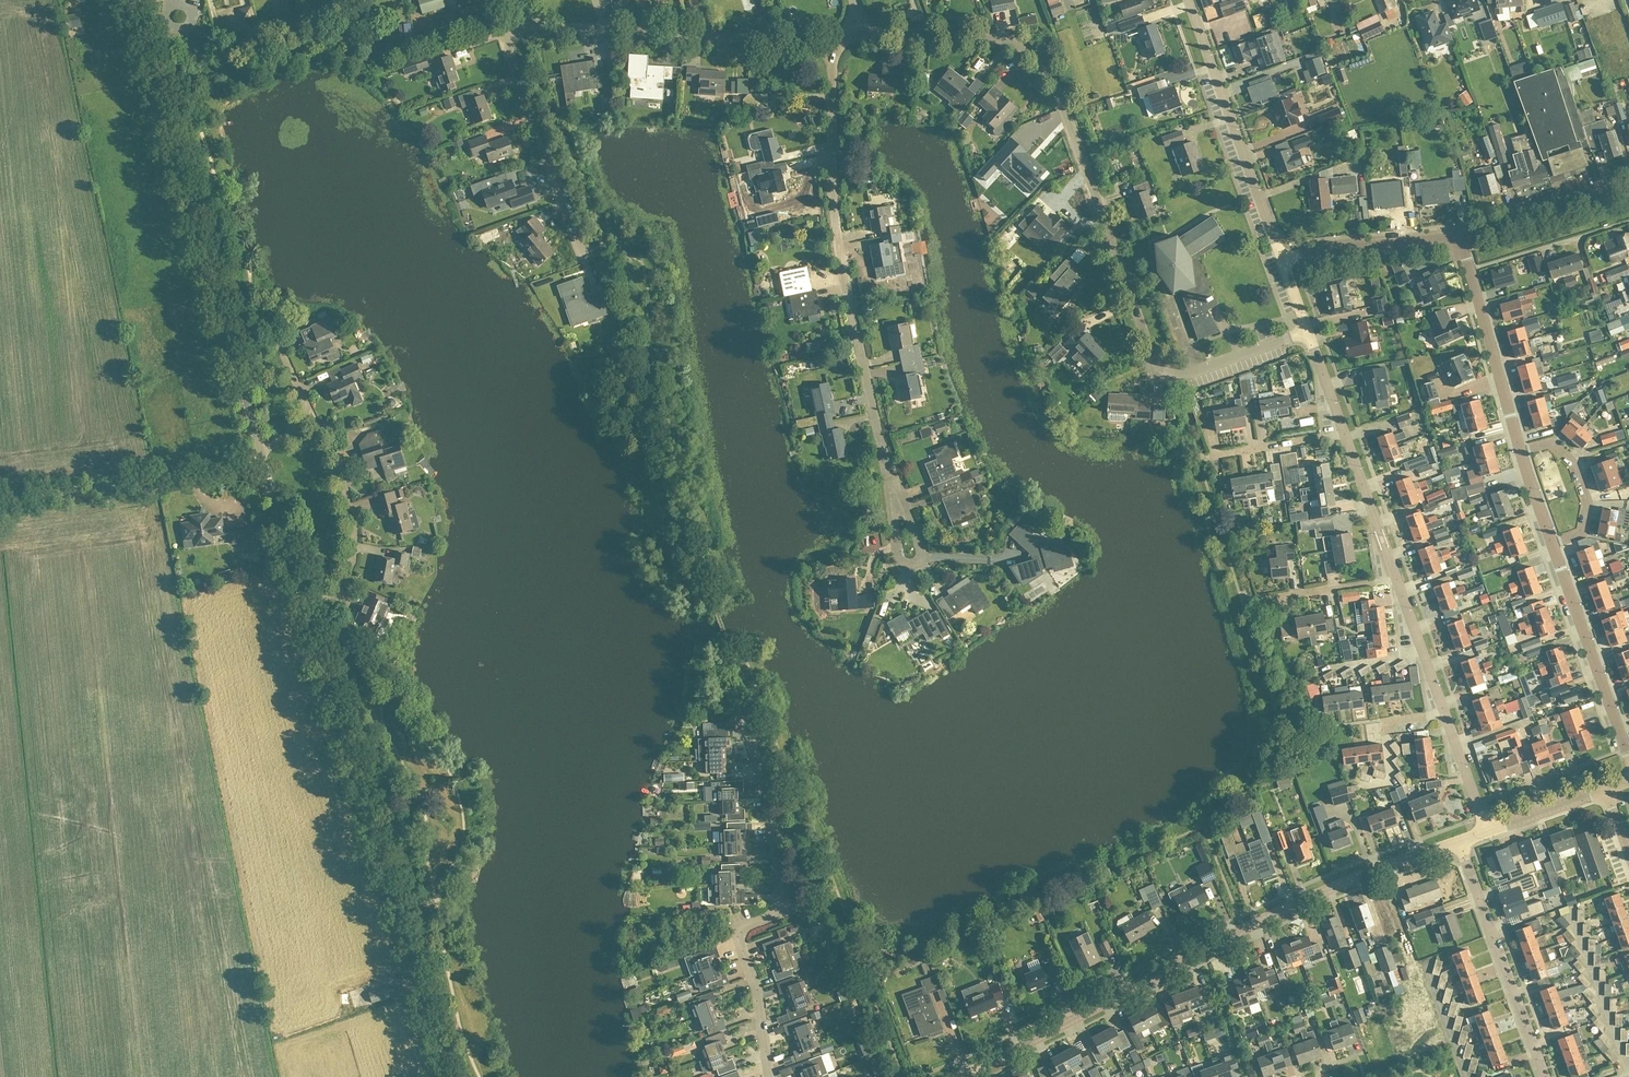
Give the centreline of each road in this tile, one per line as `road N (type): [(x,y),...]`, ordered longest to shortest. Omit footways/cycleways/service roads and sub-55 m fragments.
road 1 (residential): [(864,32),(972,38),(1012,45),(1034,59),(1159,374),(1174,379),(1306,333)]
road 2 (tertiary): [(966,1075),(1327,890),(1457,842)]
road 3 (tertiary): [(444,1076),(303,602)]
road 4 (tertiary): [(260,456),(133,0)]
road 5 (residential): [(836,45),(828,229),(890,498)]
road 6 (residential): [(527,19),(545,27),(836,45)]
road 7 (residential): [(1281,264),(1187,0)]
road 8 (residential): [(260,456),(244,467),(0,504)]
road 9 (residential): [(572,249),(505,43),(527,19)]
road 10 (residential): [(1541,1076),(1457,842)]
road 11 (residential): [(1628,762),(1551,546)]
road 12 (residential): [(1520,454),(1459,238)]
road 13 (residential): [(741,719),(775,912)]
road 14 (residential): [(775,912),(743,928),(740,939),(758,1004),(764,1076)]
road 15 (residential): [(1281,264),(1302,252),(1459,238)]
road 16 (residential): [(1459,238),(1628,187)]
road 17 (residential): [(303,602),(333,593),(351,559),(334,455)]
road 18 (residential): [(1395,582),(1338,425)]
road 19 (residential): [(1551,546),(1581,534),(1586,500),(1570,462),(1553,447),(1520,454)]
road 20 (residential): [(1242,602),(1395,582)]
road 21 (tertiary): [(303,602),(260,456)]
road 22 (residential): [(1197,455),(1338,425)]
road 23 (residential): [(260,456),(310,408),(276,343)]
road 24 (residential): [(1443,716),(1395,582)]
road 25 (tertiary): [(1485,833),(1604,792)]
road 26 (residential): [(1485,833),(1443,716)]

